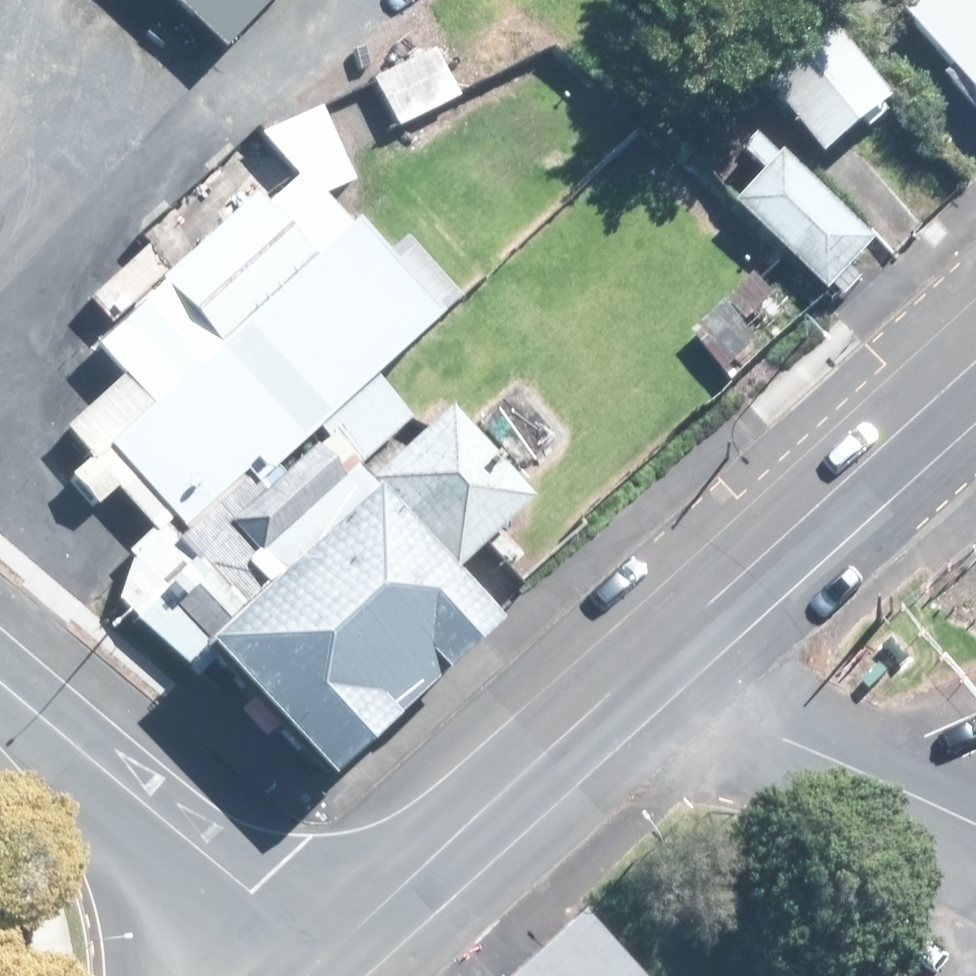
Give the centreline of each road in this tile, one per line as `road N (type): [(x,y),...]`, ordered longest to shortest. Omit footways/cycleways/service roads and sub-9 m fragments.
road 1 (tertiary): [(675,635),(314,965)]
road 2 (tertiary): [(314,965),(248,890),(0,680)]
road 3 (tertiary): [(975,360),(675,635)]
road 4 (unclassified): [(975,841),(752,724),(675,635)]

